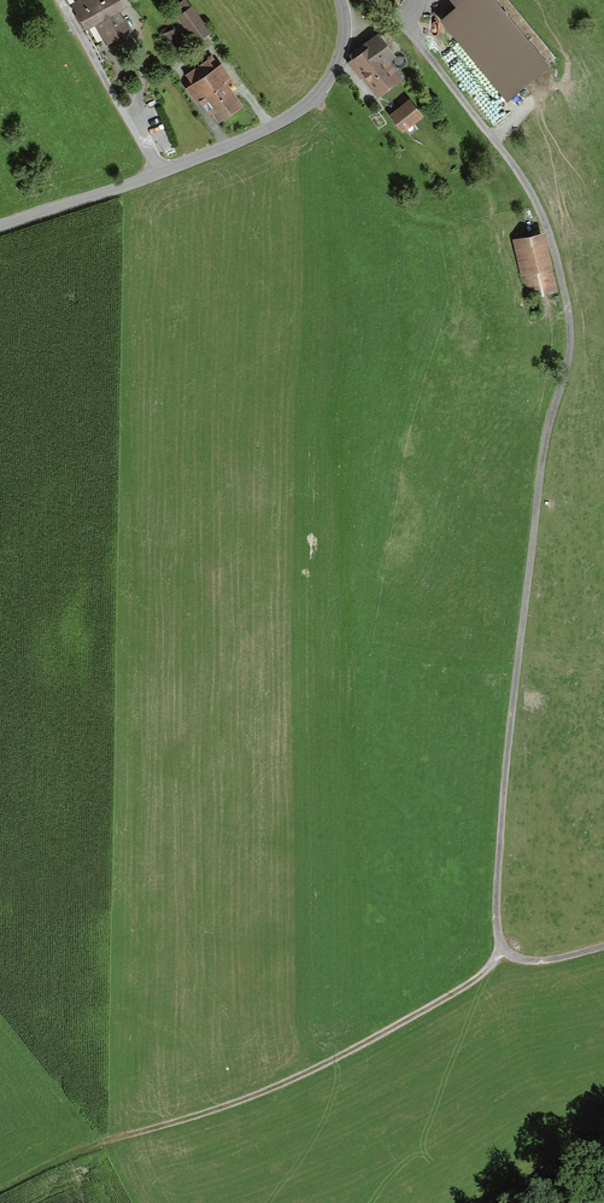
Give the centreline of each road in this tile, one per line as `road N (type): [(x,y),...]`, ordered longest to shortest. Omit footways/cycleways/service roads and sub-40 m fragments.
road 1 (track): [(372,0),(424,49),(505,153),(536,202),(560,270),(567,365),(544,448),(496,923),(507,952),(525,961),(603,945)]
road 2 (track): [(504,948),(470,983),(305,1074),(112,1140)]
road 3 (residential): [(160,173),(268,128),(321,90),(343,49),(341,0)]
road 4 (track): [(59,0),(160,173)]

